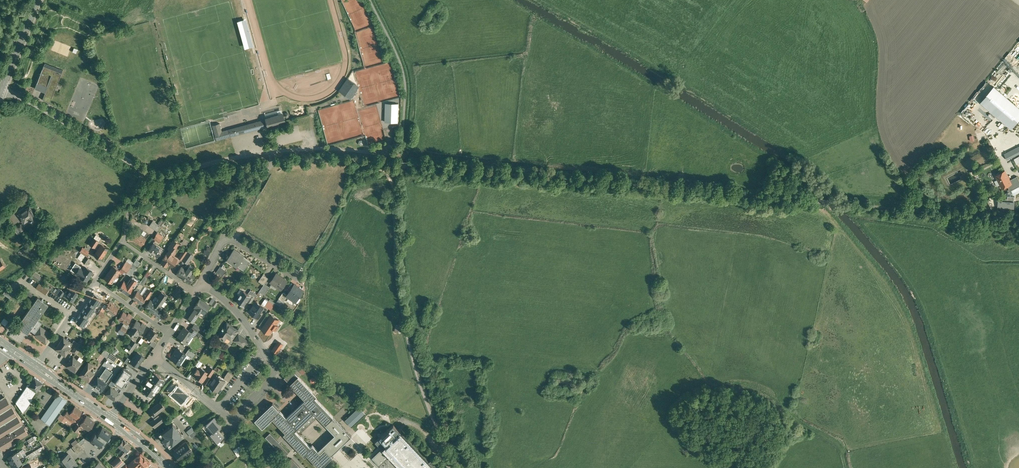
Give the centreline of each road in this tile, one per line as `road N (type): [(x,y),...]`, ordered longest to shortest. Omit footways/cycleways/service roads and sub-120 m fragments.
road 1 (residential): [(201,283),(225,235),(302,278)]
road 2 (track): [(396,154),(532,164)]
road 3 (residential): [(95,279),(123,241),(195,292)]

